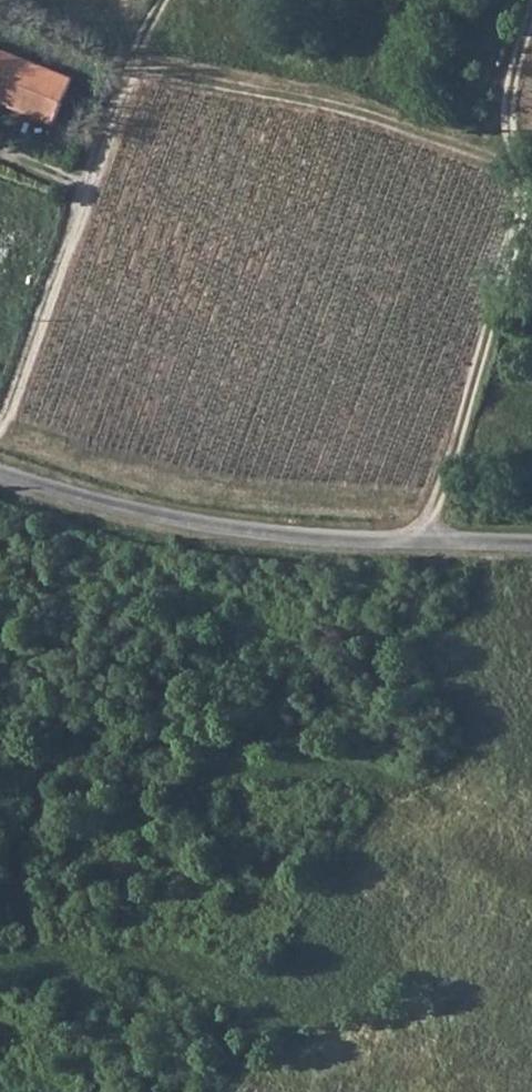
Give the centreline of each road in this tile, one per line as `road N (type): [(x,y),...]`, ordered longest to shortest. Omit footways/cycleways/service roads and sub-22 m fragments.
road 1 (track): [(425,544),(513,256),(522,197),(506,119),(531,11)]
road 2 (unclassified): [(0,478),(162,523),(531,548)]
road 3 (track): [(0,425),(128,74),(169,0)]
road 4 (track): [(511,157),(346,114),(128,74)]

